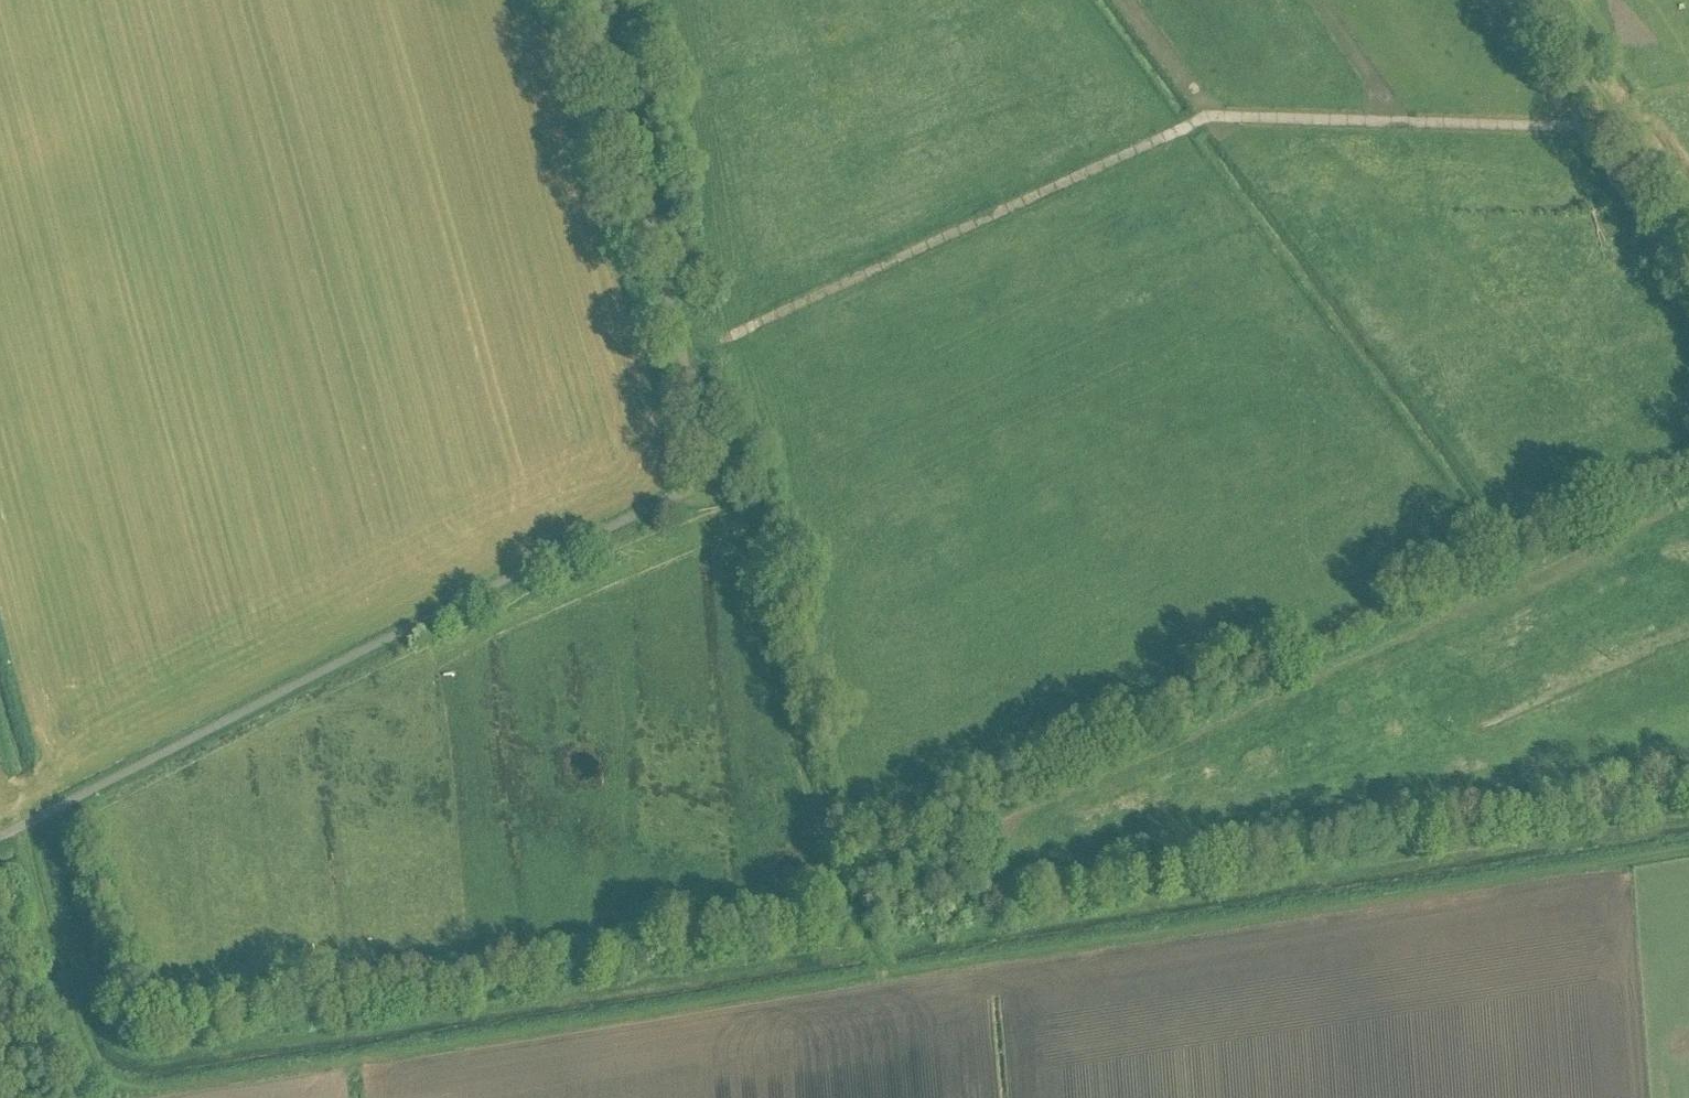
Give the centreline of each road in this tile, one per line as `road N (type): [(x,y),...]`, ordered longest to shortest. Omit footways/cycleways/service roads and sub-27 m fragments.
road 1 (track): [(737,334),(1209,118),(1617,128)]

